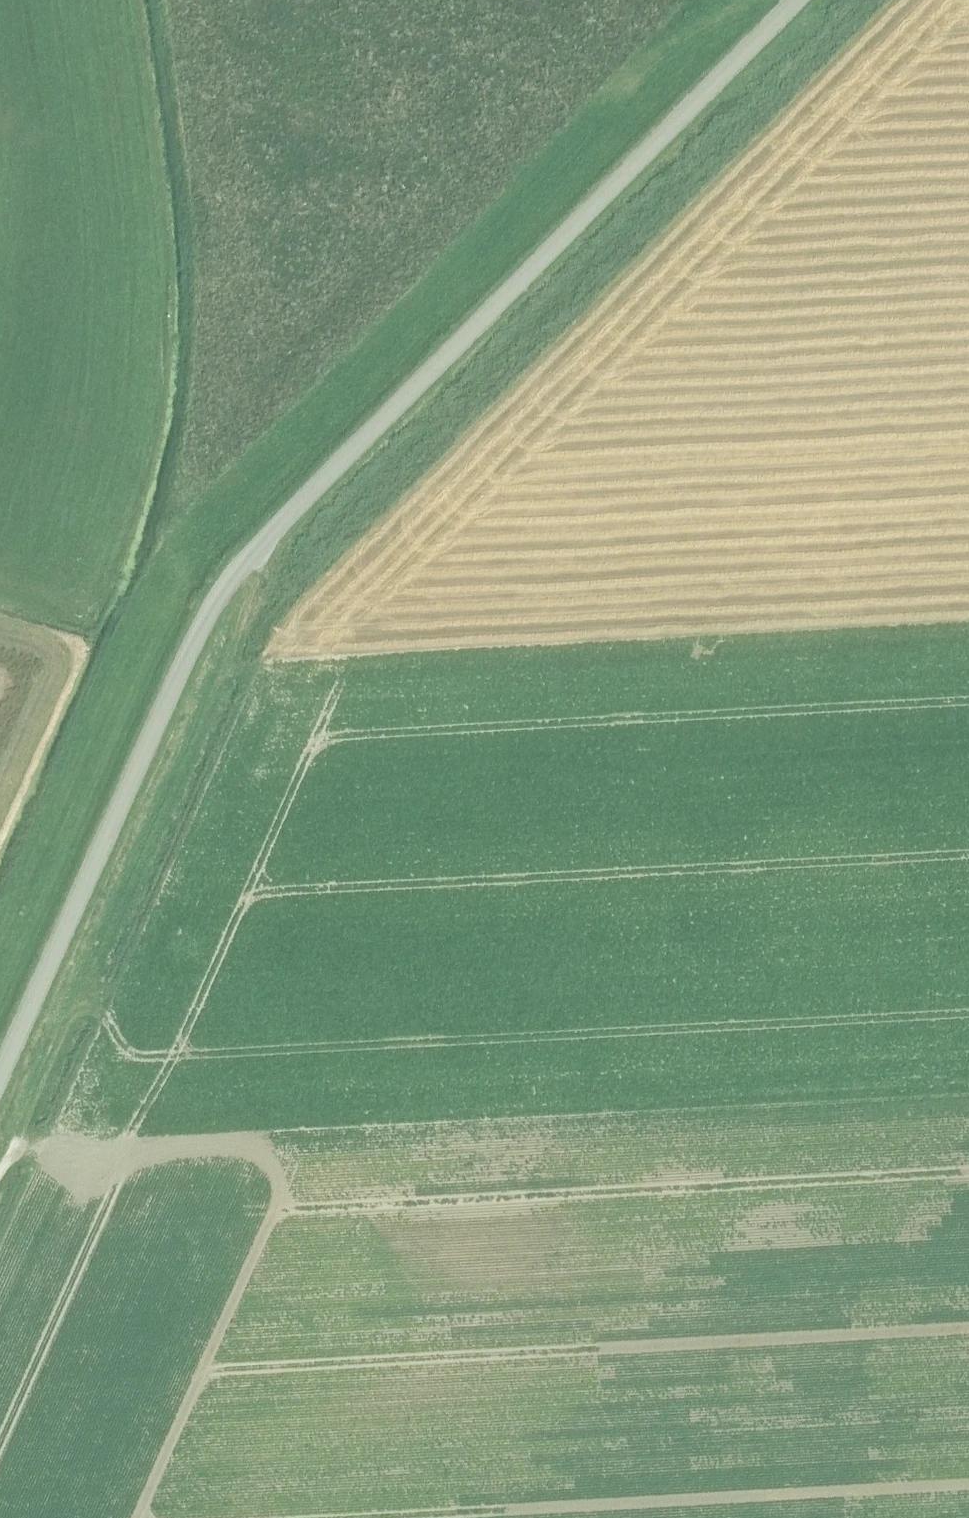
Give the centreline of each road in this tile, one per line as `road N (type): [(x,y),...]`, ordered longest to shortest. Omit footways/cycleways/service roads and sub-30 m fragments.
road 1 (unclassified): [(0,1058),(190,619),(222,566),(796,0)]

